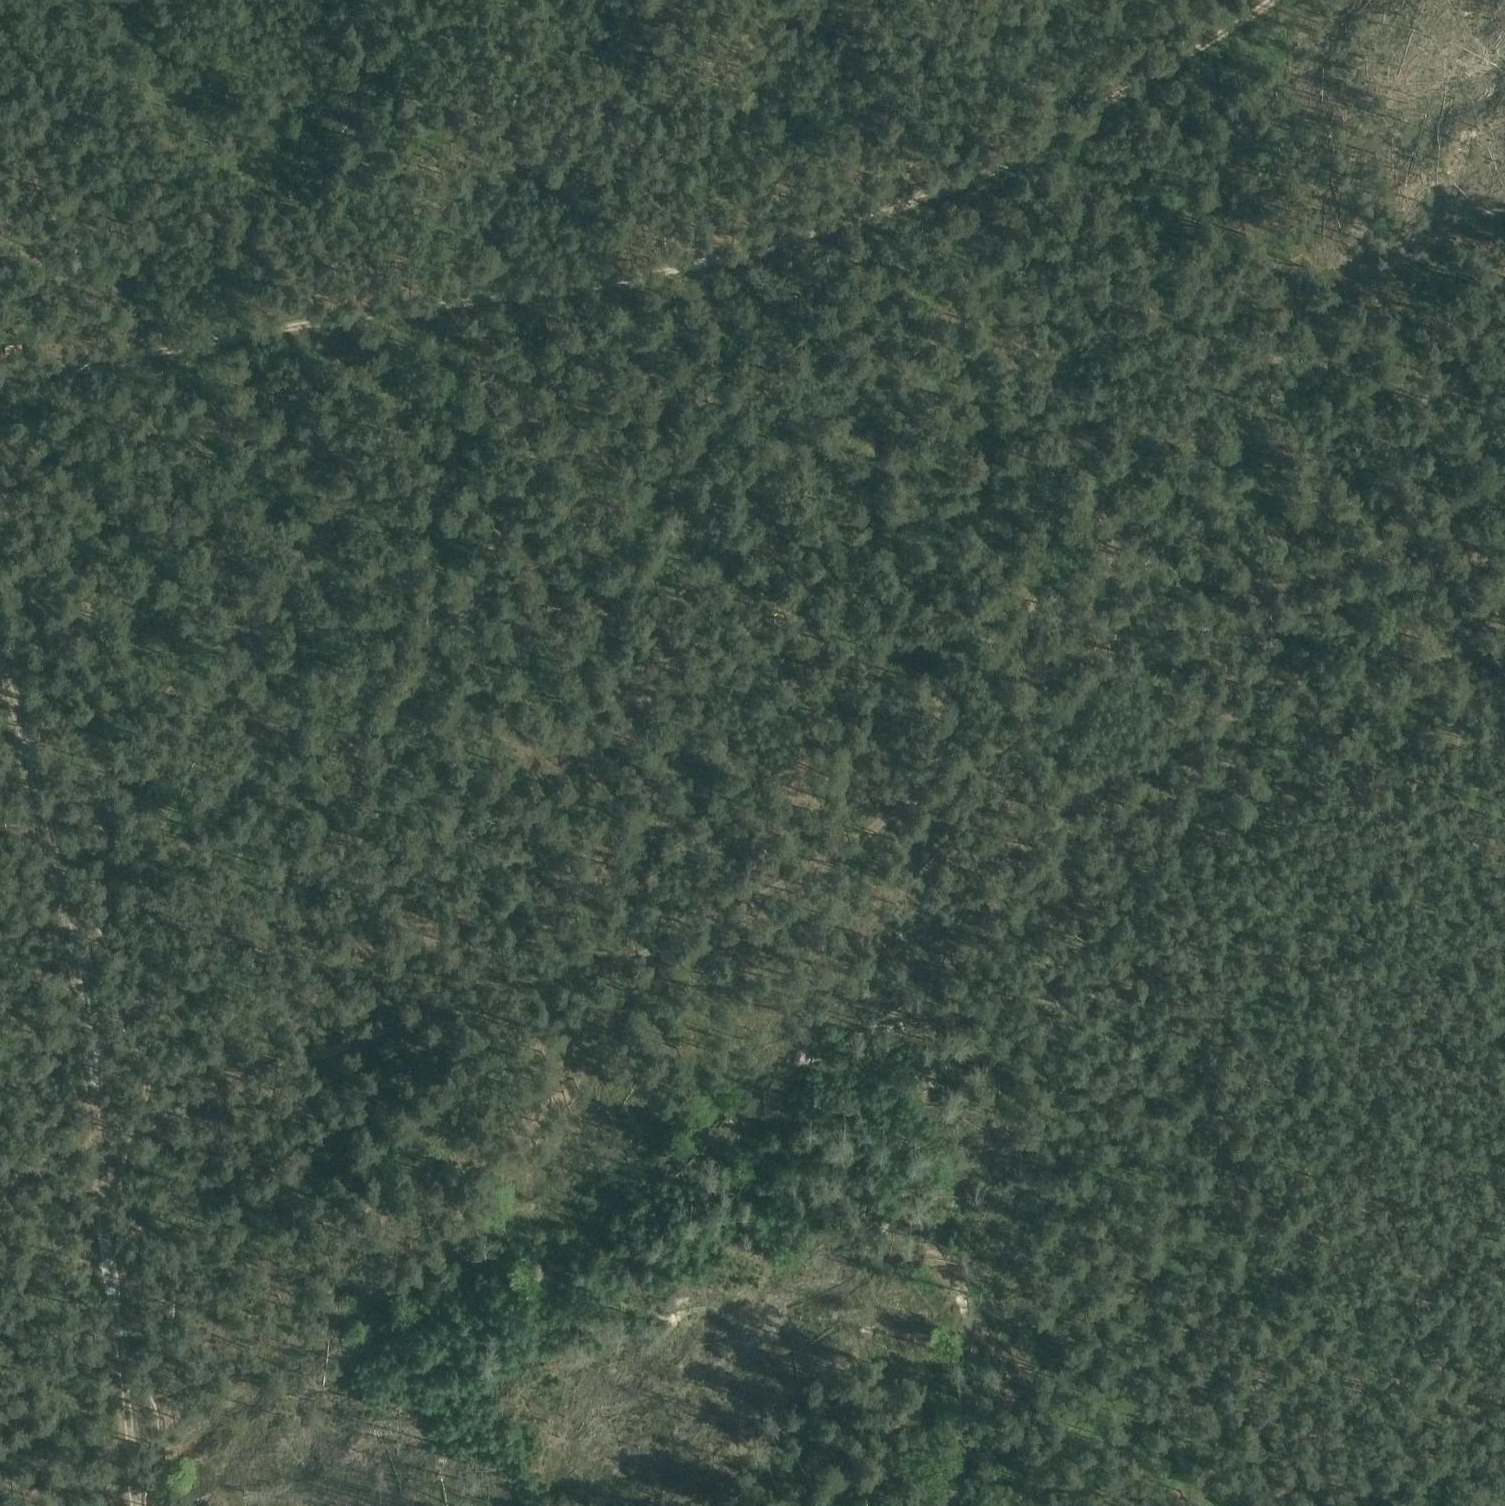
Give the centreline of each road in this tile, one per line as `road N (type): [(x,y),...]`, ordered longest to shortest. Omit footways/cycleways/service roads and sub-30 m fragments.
road 1 (track): [(89,360),(581,288),(840,226),(1008,158),(1270,0)]
road 2 (track): [(0,661),(79,976),(136,1505)]

